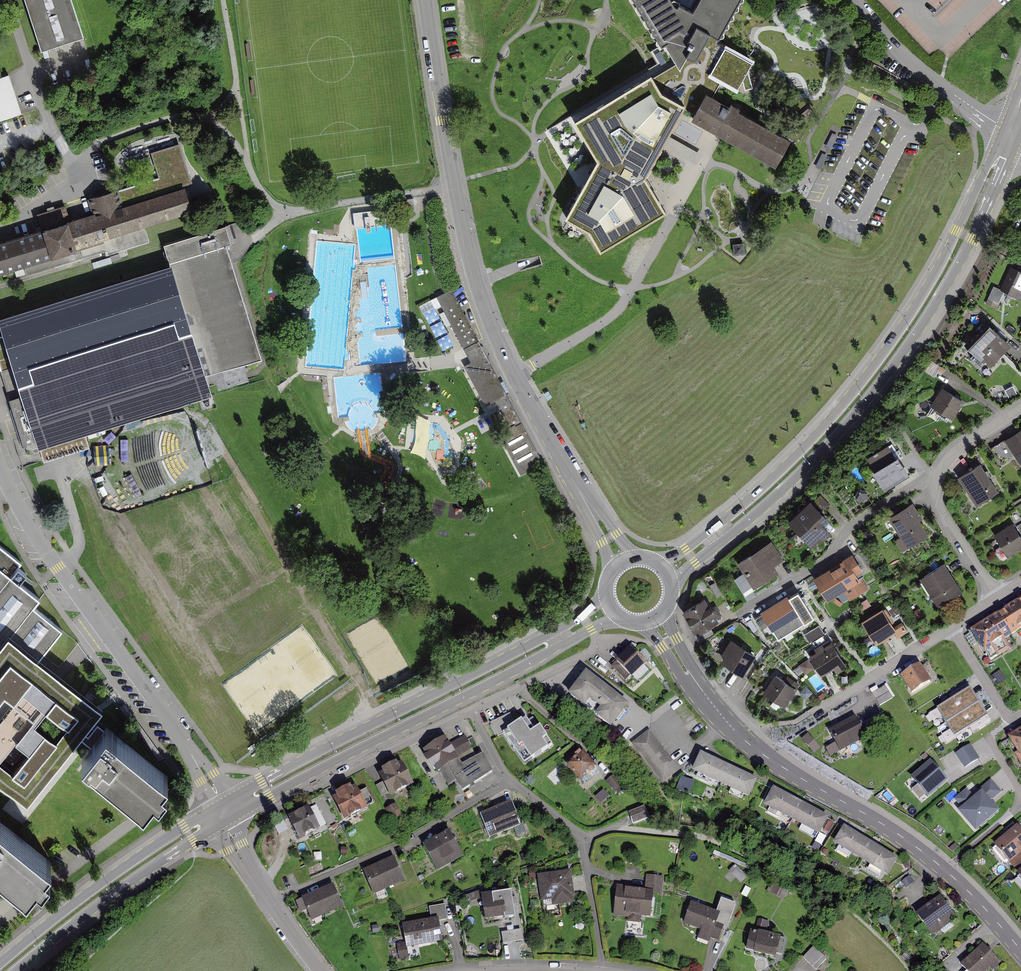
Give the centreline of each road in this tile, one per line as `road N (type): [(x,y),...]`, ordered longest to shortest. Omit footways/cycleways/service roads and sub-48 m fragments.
road 1 (tertiary): [(623,562),(482,303),(459,222),(426,0)]
road 2 (secondary): [(672,585),(785,487),(876,389),(973,239),(1015,141)]
road 3 (secondary): [(1004,130),(936,271),(862,380),(737,509),(676,556),(656,561)]
road 4 (tertiary): [(1020,950),(912,843),(745,740),(687,672),(655,618)]
road 5 (secondary): [(225,821),(621,616)]
road 6 (secondary): [(608,596),(543,638),(220,805)]
road 7 (residential): [(0,471),(50,558),(220,805)]
road 8 (secondary): [(220,805),(0,963)]
road 9 (residential): [(510,780),(402,843),(269,902)]
road 10 (secondary): [(16,970),(225,821)]
road 11 (residential): [(996,599),(940,513),(937,474),(958,448),(1020,407)]
road 12 (residential): [(818,712),(996,599)]
road 13 (residential): [(857,0),(942,87),(1004,130)]

